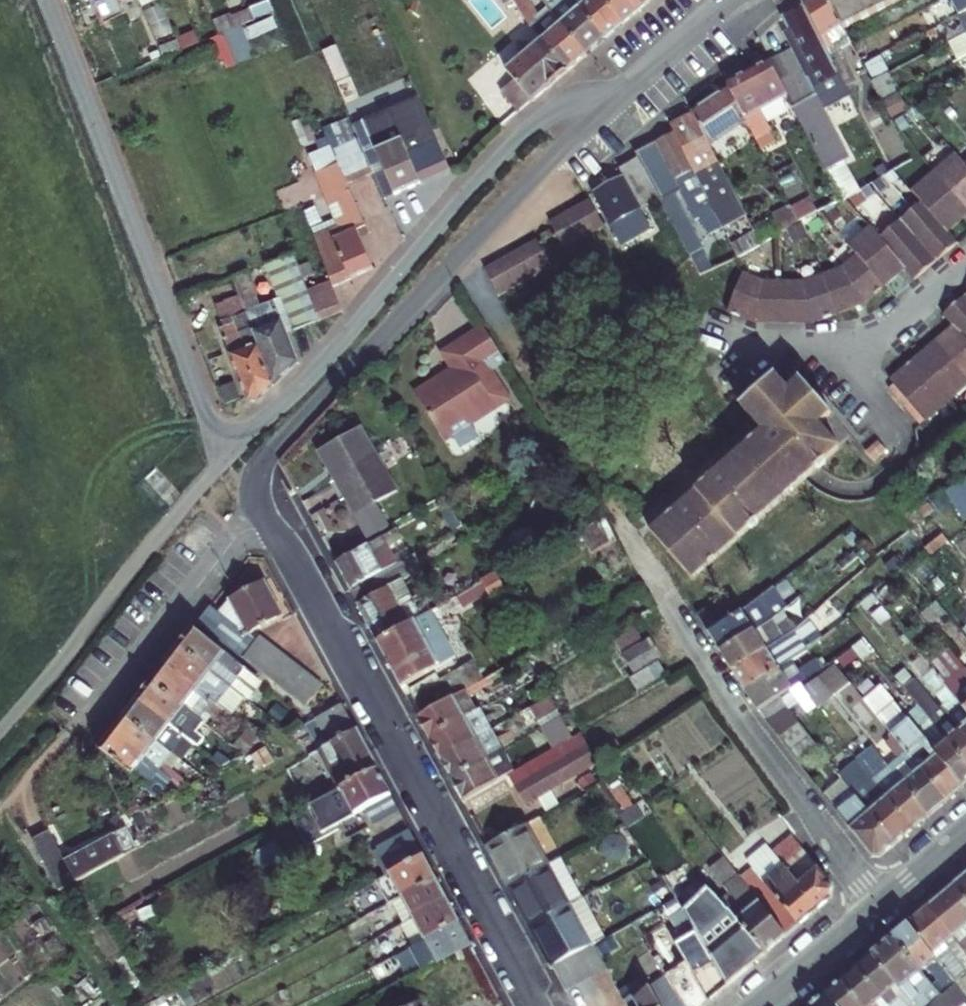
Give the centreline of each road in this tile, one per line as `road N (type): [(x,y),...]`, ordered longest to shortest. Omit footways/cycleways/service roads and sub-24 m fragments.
road 1 (residential): [(275,531),(258,484),(269,452),(477,234),(620,100)]
road 2 (residential): [(534,1005),(275,531)]
road 3 (residential): [(228,452),(343,342),(527,135),(572,104),(620,100)]
road 4 (residential): [(47,0),(167,321),(228,452)]
road 5 (residential): [(626,538),(722,688),(877,904)]
road 6 (unclassified): [(0,731),(228,452)]
road 7 (residential): [(708,330),(756,347),(867,343),(965,267)]
road 8 (residential): [(95,719),(237,536),(275,531)]
road 9 (residential): [(877,904),(755,1005)]
road 10 (residential): [(620,100),(729,0)]

